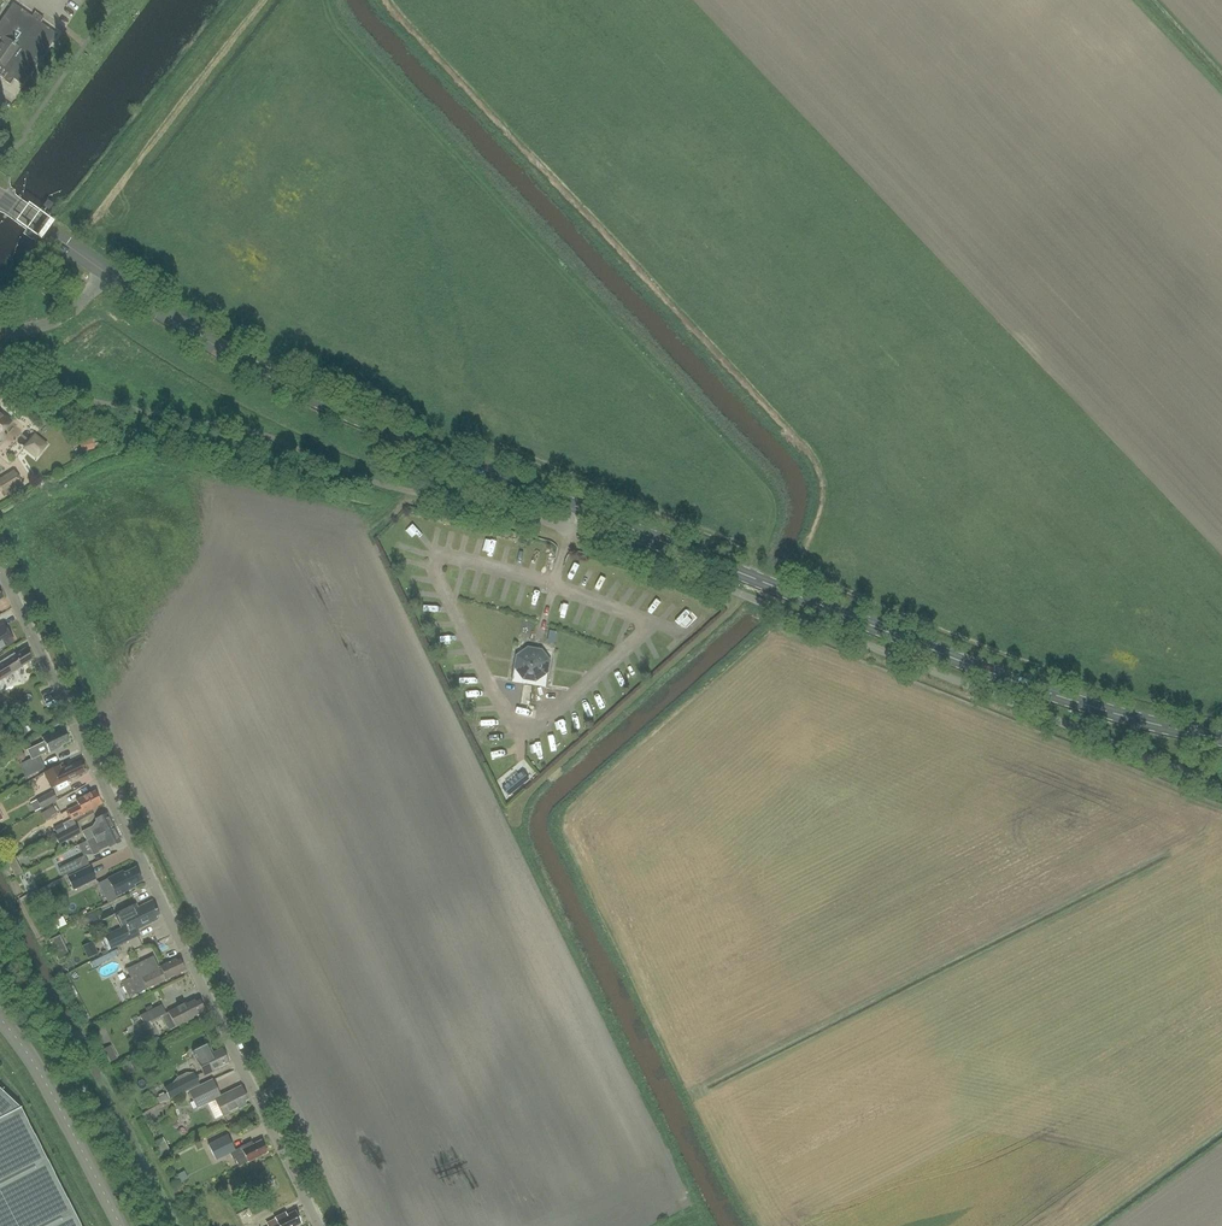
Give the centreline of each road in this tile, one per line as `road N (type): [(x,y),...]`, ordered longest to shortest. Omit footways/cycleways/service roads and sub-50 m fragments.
road 1 (primary): [(218,347),(305,393),(1056,699),(1221,740)]
road 2 (residential): [(315,1225),(0,576)]
road 3 (unclassified): [(1221,787),(568,528)]
road 4 (unclassified): [(122,1225),(55,1095),(0,1018)]
road 5 (primary): [(218,347),(105,274)]
road 6 (primary): [(105,274),(0,198)]
road 7 (residential): [(0,333),(70,313),(105,274)]

